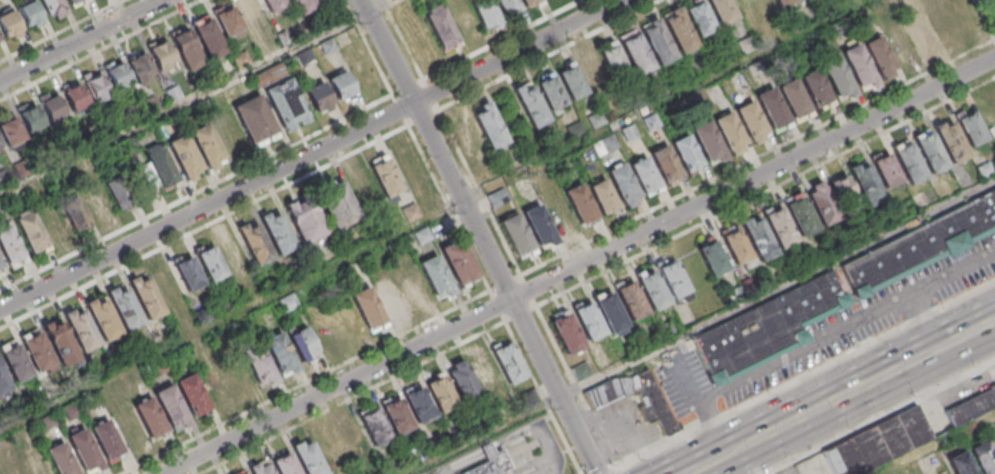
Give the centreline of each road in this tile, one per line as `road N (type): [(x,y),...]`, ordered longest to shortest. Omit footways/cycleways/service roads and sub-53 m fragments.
road 1 (residential): [(994,59),(163,473)]
road 2 (residential): [(624,0),(0,310)]
road 3 (residential): [(602,473),(364,0)]
road 4 (trunk): [(994,319),(759,439)]
road 5 (residential): [(0,79),(158,0)]

